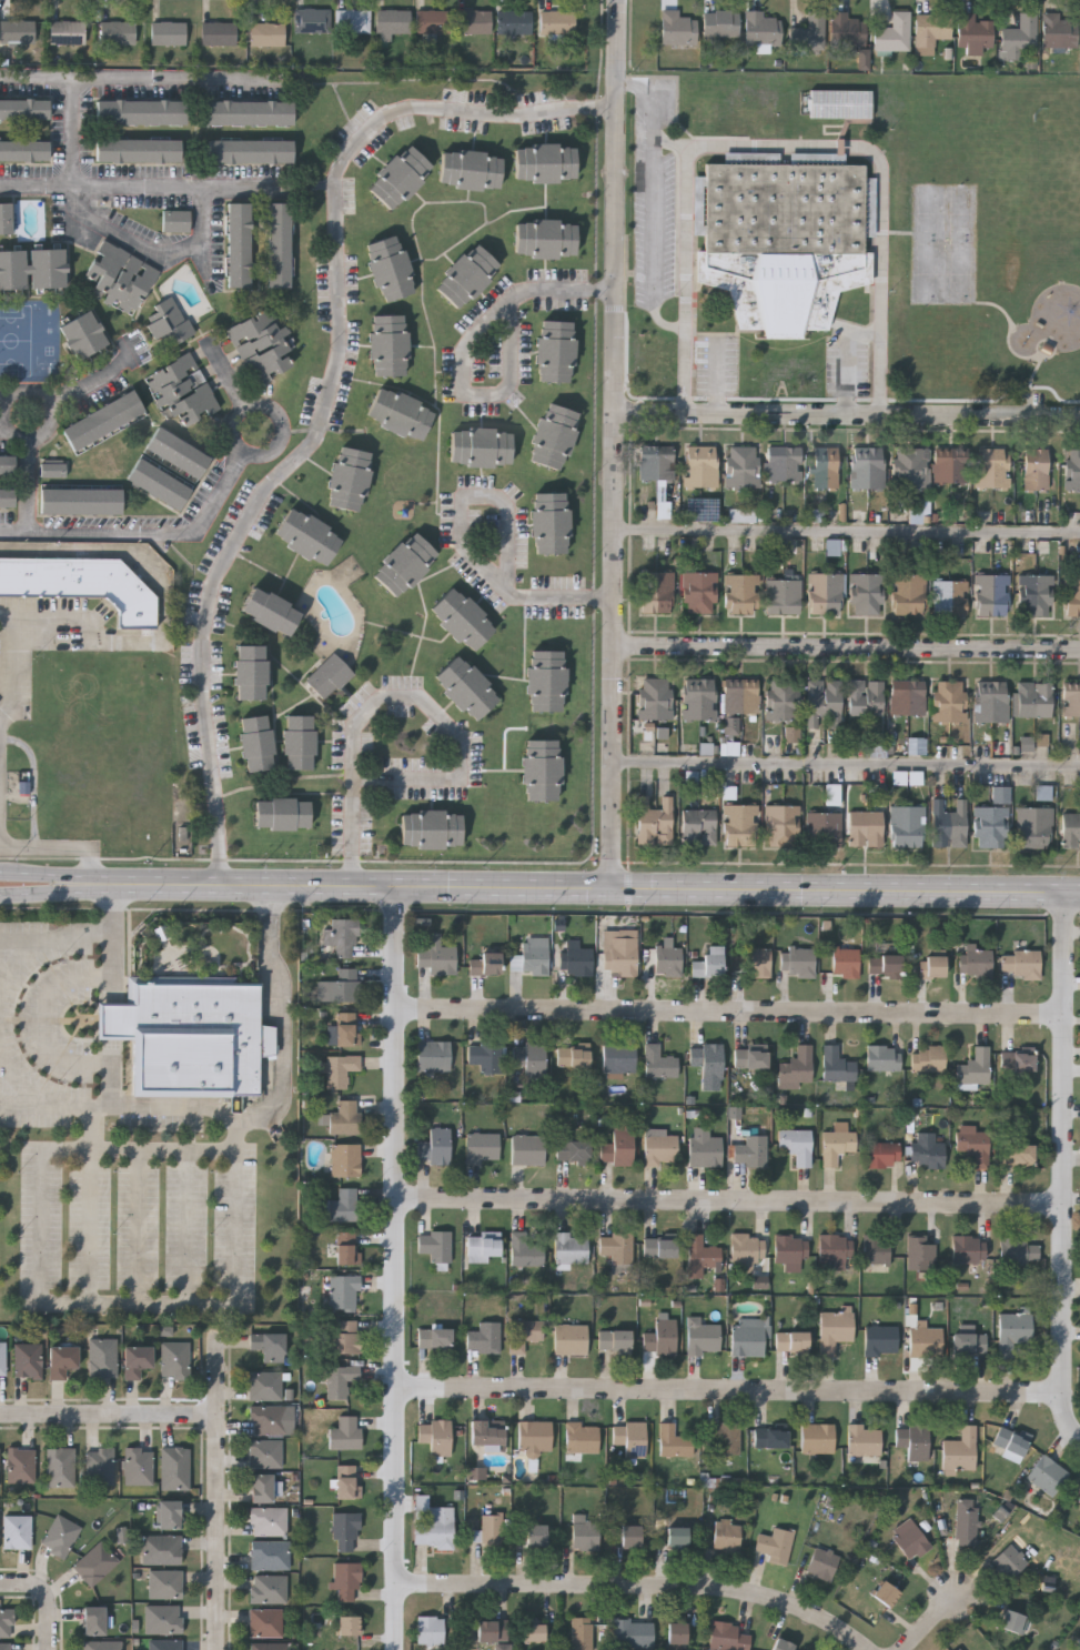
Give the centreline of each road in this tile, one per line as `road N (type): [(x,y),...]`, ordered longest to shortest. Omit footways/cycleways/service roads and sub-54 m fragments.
road 1 (secondary): [(1079,892),(117,883)]
road 2 (residential): [(621,0),(614,887)]
road 3 (residential): [(397,885),(400,1649)]
road 4 (residential): [(1068,1015),(398,1009)]
road 5 (residential): [(398,1200),(1067,1205)]
road 6 (residential): [(398,1389),(1066,1394)]
road 7 (residential): [(1066,1394),(1064,892)]
road 8 (residential): [(865,1649),(799,1607),(693,1587),(400,1586)]
road 9 (residential): [(1079,418),(617,414)]
road 10 (residential): [(1079,651),(617,647)]
road 11 (residential): [(220,1649),(215,1328)]
road 12 (residential): [(0,1419),(215,1419)]

